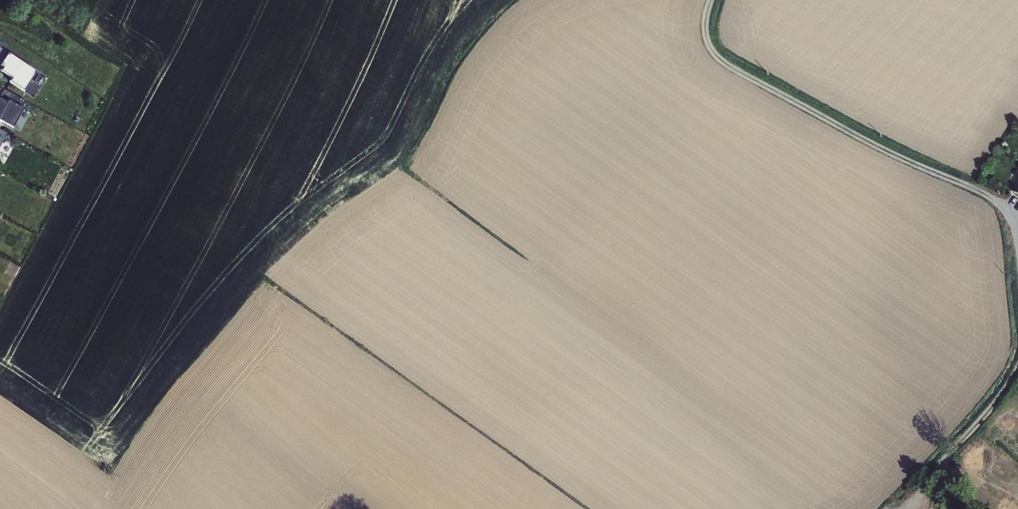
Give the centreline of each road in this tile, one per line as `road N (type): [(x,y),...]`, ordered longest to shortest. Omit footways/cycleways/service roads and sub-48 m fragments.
road 1 (track): [(1017,233),(988,193),(881,147),(728,65),(706,31),(710,0)]

